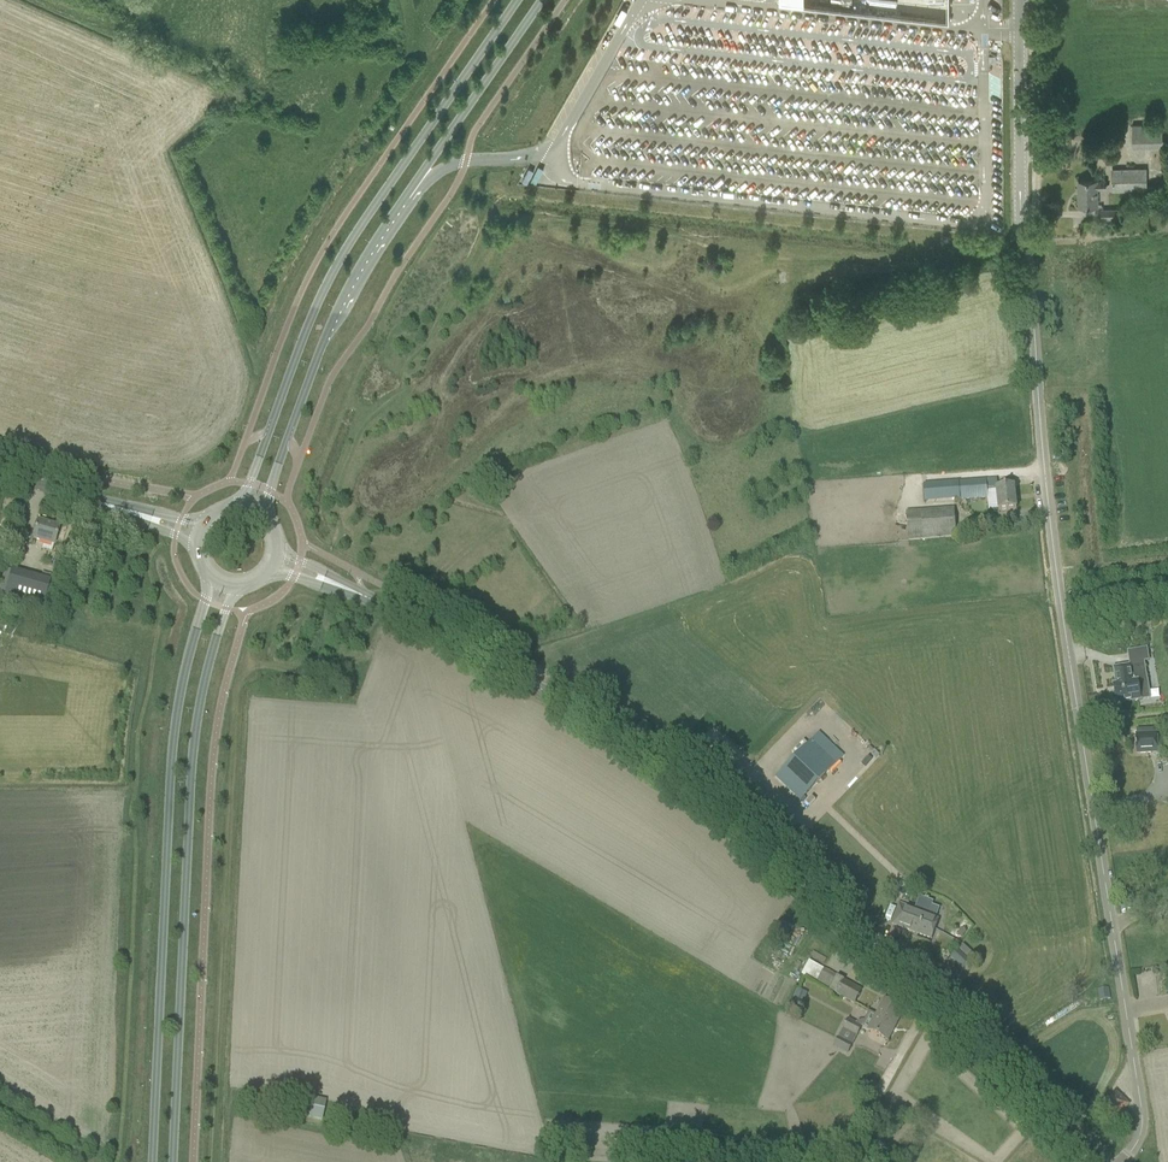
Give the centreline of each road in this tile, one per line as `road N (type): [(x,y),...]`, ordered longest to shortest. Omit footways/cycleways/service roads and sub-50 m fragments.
road 1 (tertiary): [(1092,1161),(757,842),(650,755),(479,654),(327,581)]
road 2 (unclassified): [(1123,1161),(1141,1133),(1141,1105),(1058,578),(1033,304)]
road 3 (secondary): [(263,518),(319,347),(415,184),(543,0)]
road 4 (secondary): [(207,576),(176,696),(152,1161)]
road 5 (secondary): [(517,0),(331,275),(248,484),(231,508)]
road 6 (secondary): [(172,1161),(197,704),(234,588)]
road 7 (residential): [(1026,243),(1021,0)]
road 8 (track): [(835,1161),(929,1006)]
road 9 (tertiary): [(145,519),(0,475)]

